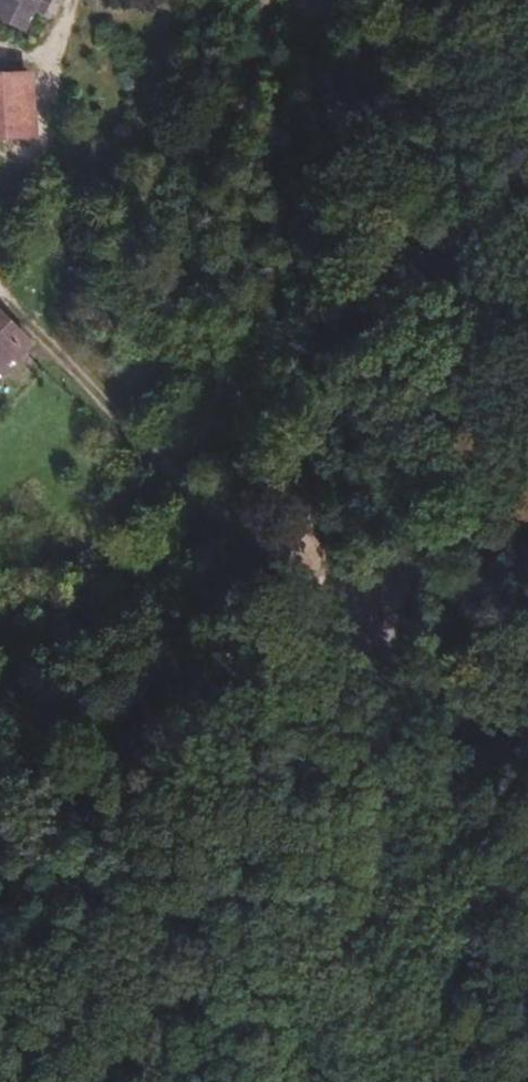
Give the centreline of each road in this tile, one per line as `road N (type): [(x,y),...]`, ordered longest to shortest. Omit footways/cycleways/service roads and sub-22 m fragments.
road 1 (track): [(376,588),(387,749),(353,914),(358,992)]
road 2 (track): [(527,276),(472,462),(438,531),(376,588)]

